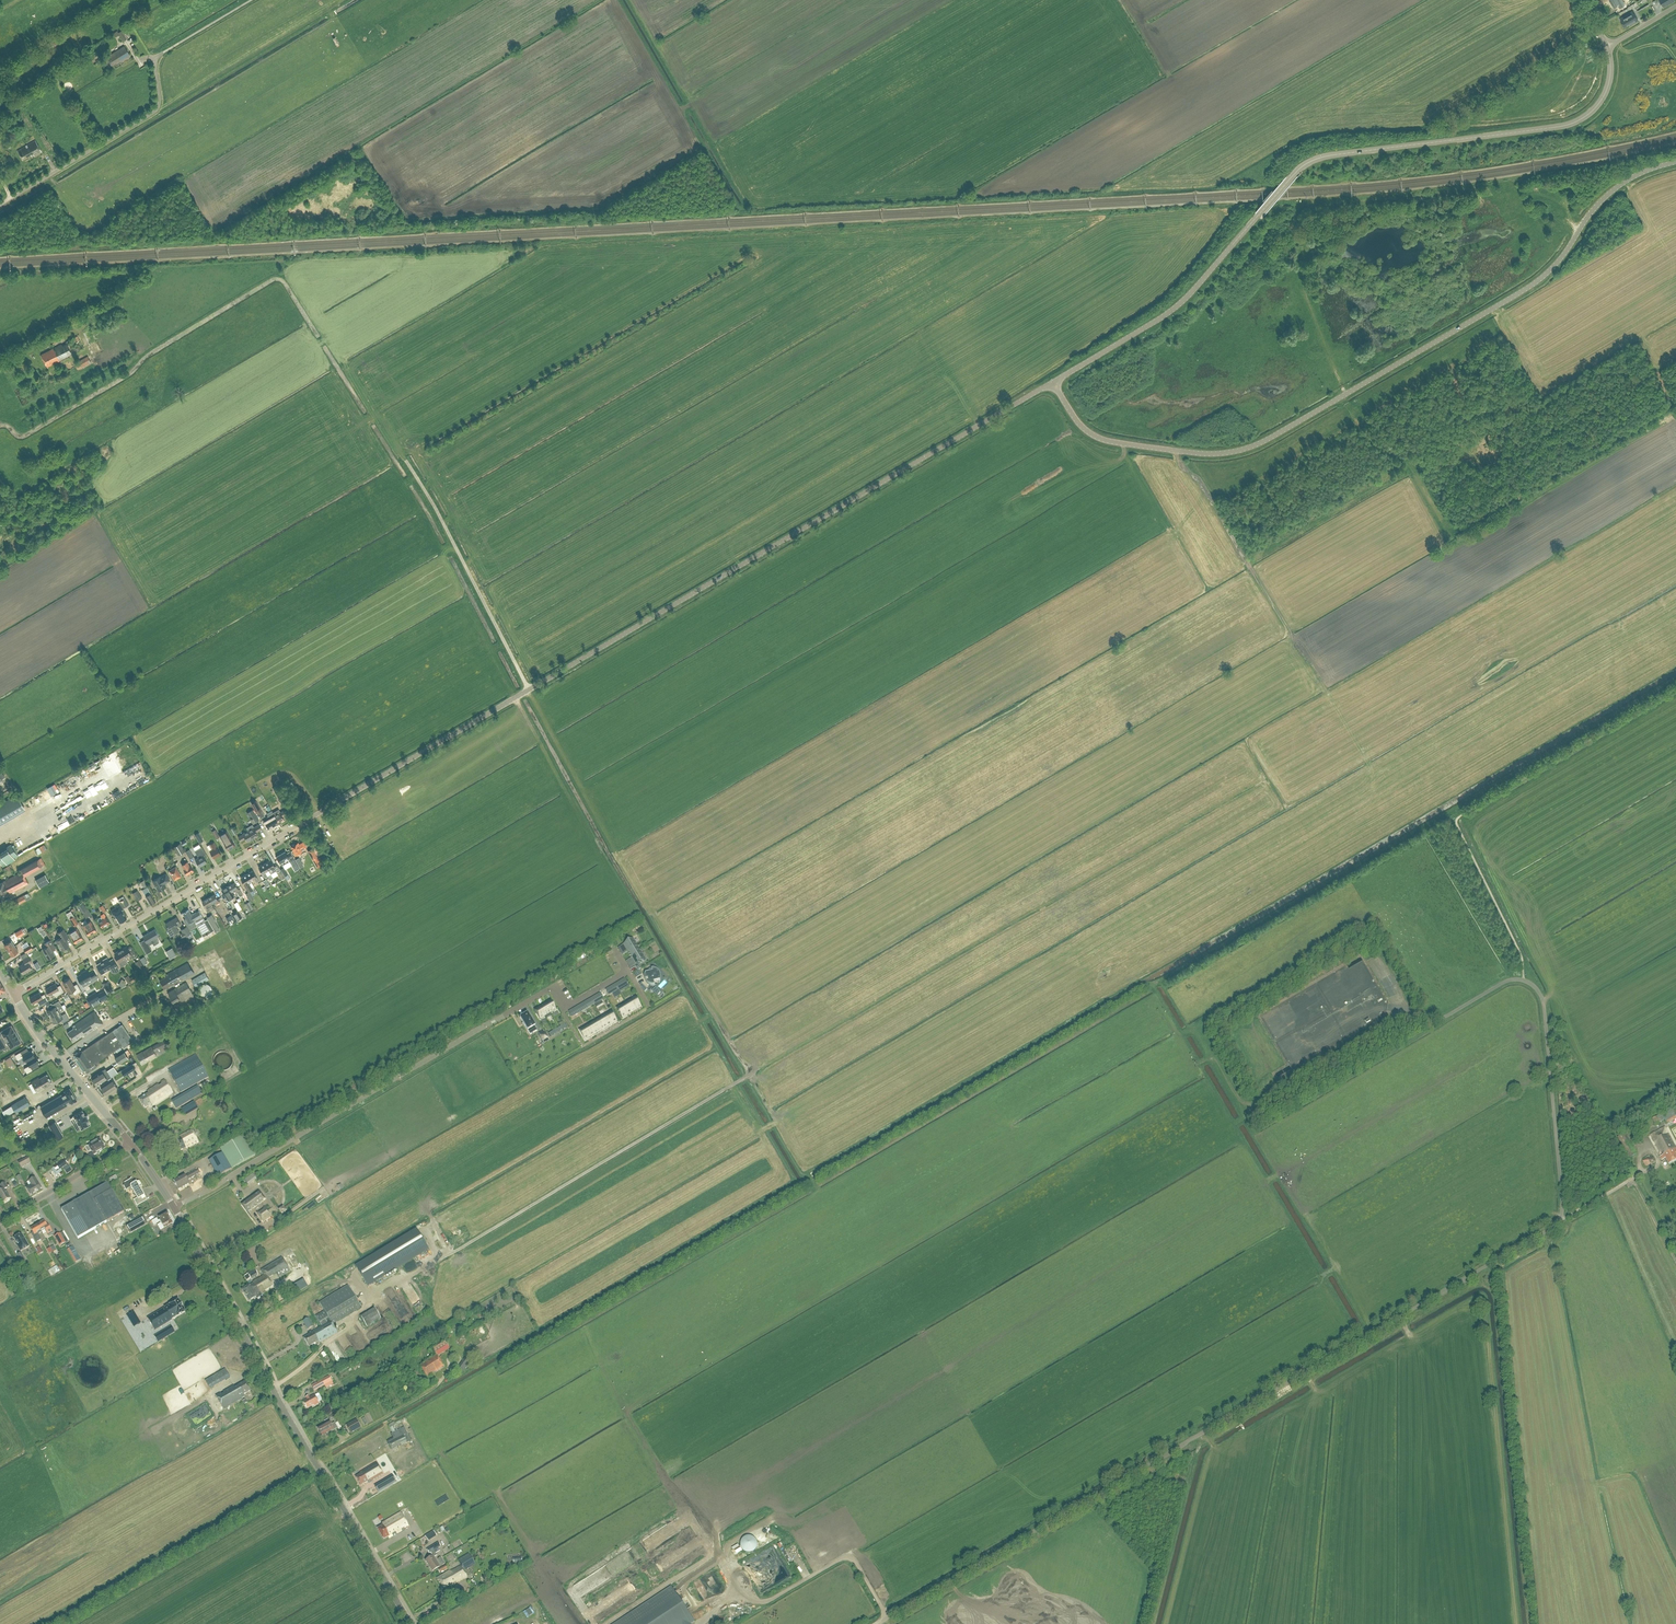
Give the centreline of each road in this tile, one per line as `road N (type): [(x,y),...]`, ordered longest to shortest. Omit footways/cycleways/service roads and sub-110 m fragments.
road 1 (unclassified): [(877,1623),(1554,1226),(1564,1208),(1545,1006),(1524,982)]
road 2 (unclassified): [(1052,381),(1079,424),(1105,440),(1204,454),(1241,450),(1510,300),(1547,275),(1617,187),(1675,162)]
road 3 (tertiary): [(1052,381),(1178,305),(1305,164),(1577,121),(1609,86),(1608,46)]
road 4 (tertiary): [(529,690),(1052,381)]
road 5 (tertiary): [(529,690),(13,993)]
road 6 (tertiary): [(410,1623),(174,1208)]
road 7 (track): [(745,1078),(382,1294)]
road 8 (unclassified): [(174,1208),(503,1016)]
road 9 (track): [(49,1623),(315,1464)]
road 10 (track): [(529,690),(406,460)]
road 11 (unclassified): [(0,205),(154,113),(155,62),(163,52)]
road 12 (track): [(1282,1085),(1241,1107),(1158,978)]
road 13 (tertiary): [(131,1144),(13,993)]
road 14 (track): [(1343,396),(1363,434),(1407,462),(1451,539)]
road 15 (tertiary): [(0,1221),(131,1144)]
road 16 (residential): [(503,1016),(552,988),(565,1007),(626,971)]
road 17 (track): [(272,1388),(382,1294)]

